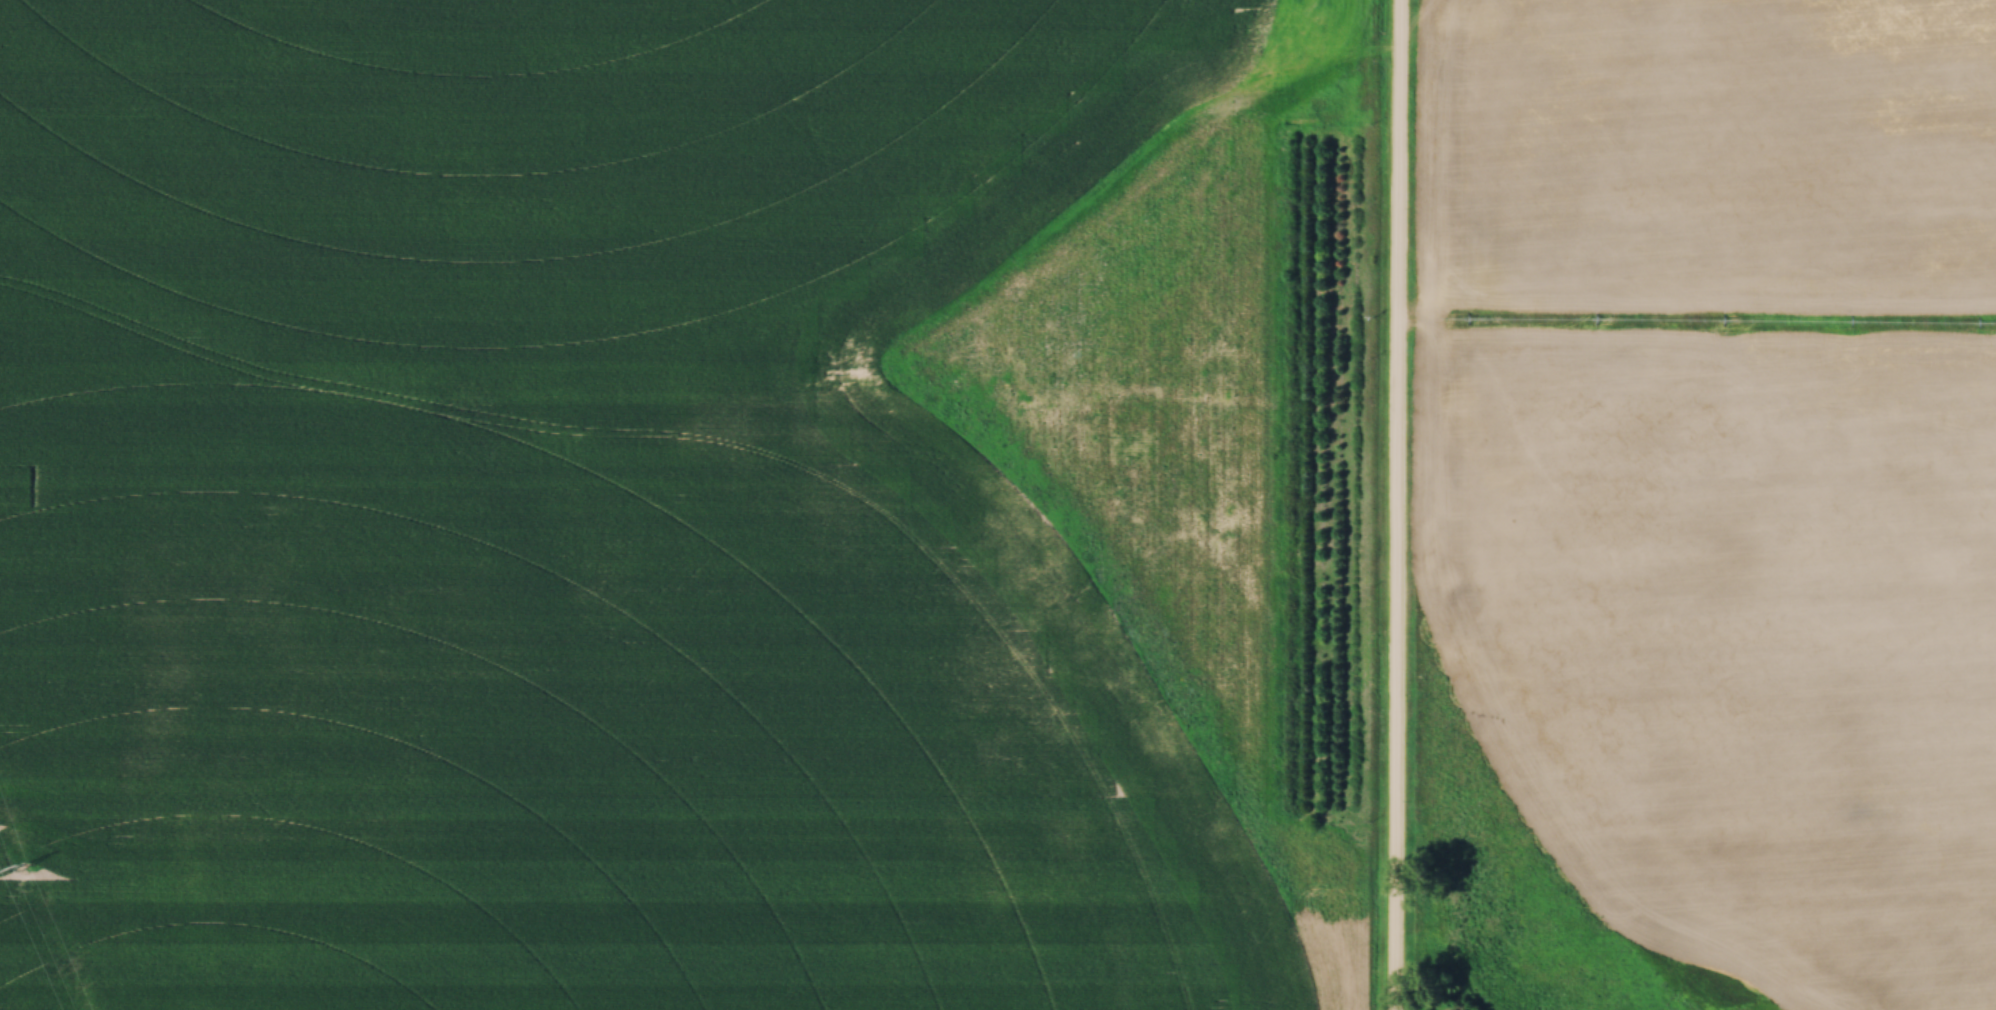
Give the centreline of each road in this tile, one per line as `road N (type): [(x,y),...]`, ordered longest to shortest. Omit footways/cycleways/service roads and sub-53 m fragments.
road 1 (residential): [(1397,1009),(1402,0)]

